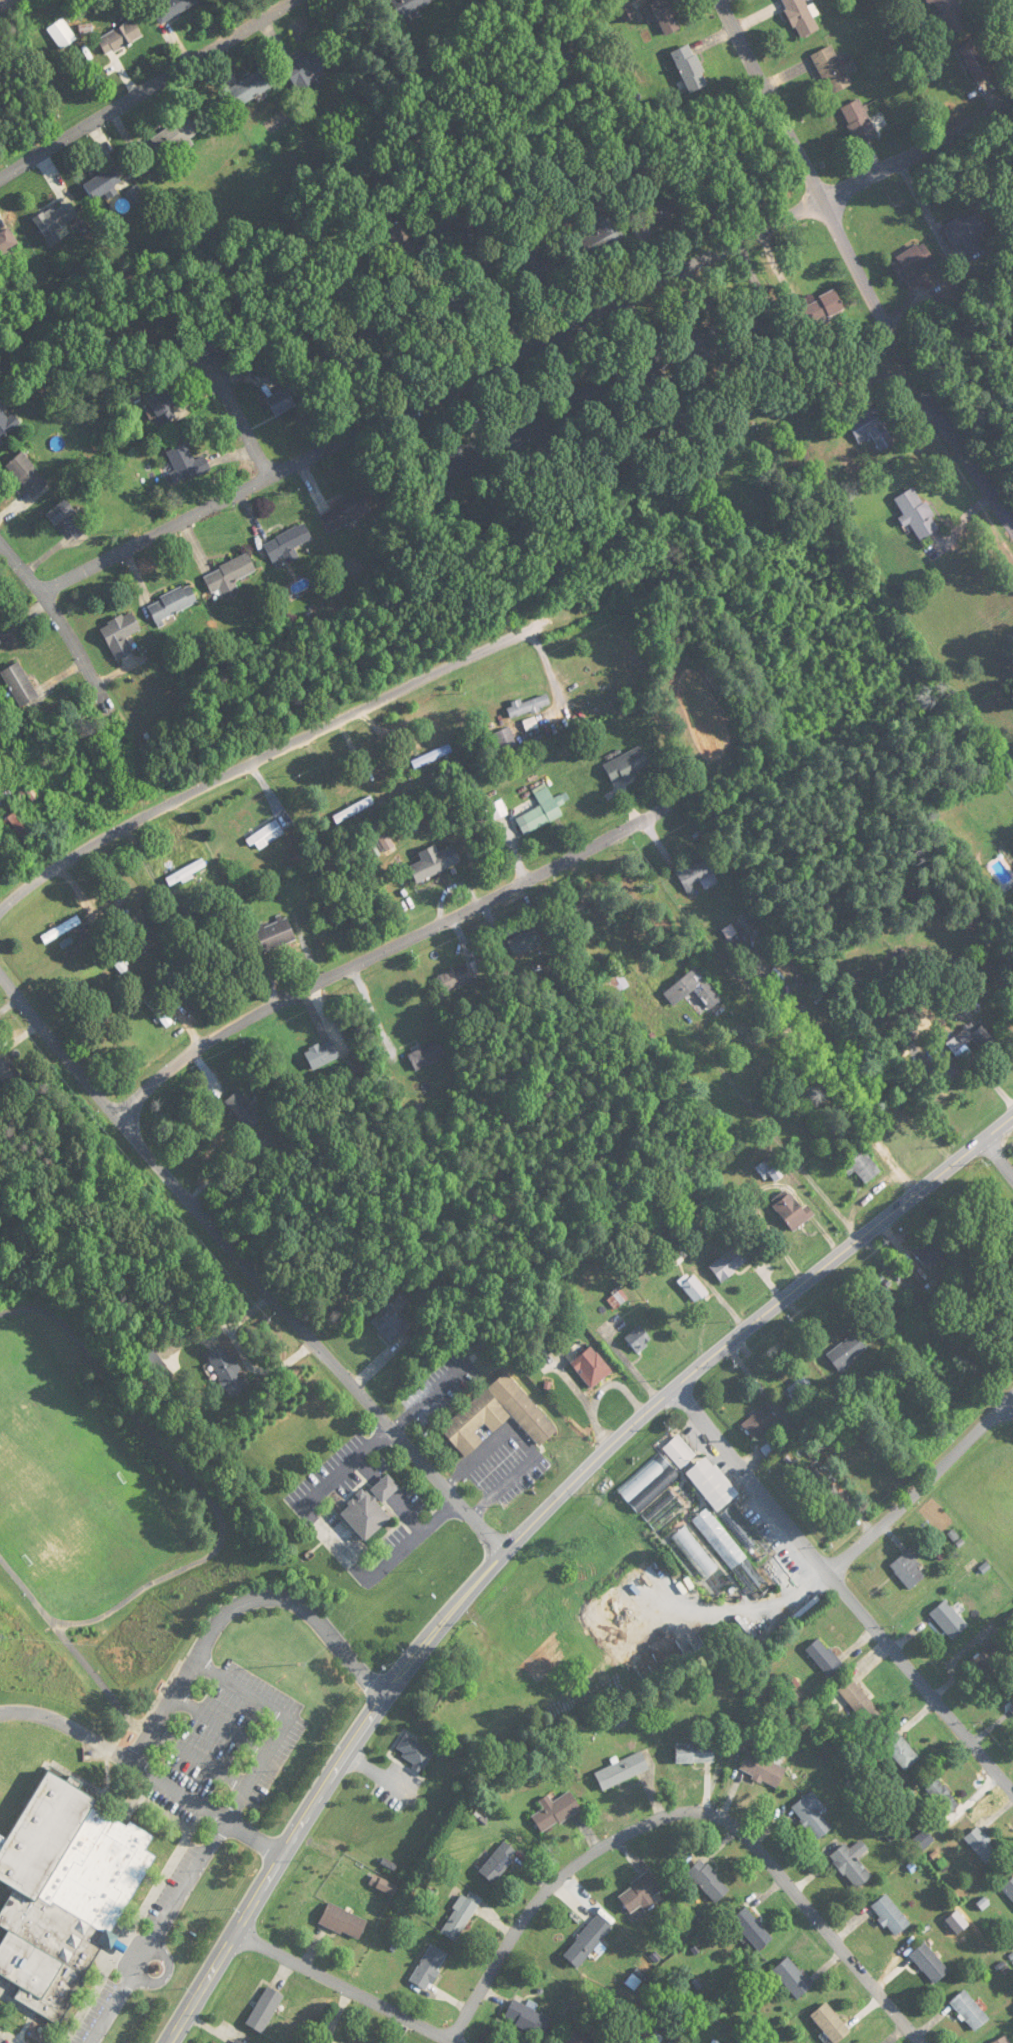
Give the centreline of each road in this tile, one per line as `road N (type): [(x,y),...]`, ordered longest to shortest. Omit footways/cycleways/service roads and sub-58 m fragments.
road 1 (primary): [(169,2042),(344,1754),(485,1573),(643,1415),(1012,1117)]
road 2 (residential): [(1012,106),(45,594)]
road 3 (residential): [(505,1552),(116,1116),(0,968)]
road 4 (residential): [(735,775),(192,1048),(116,1116)]
road 5 (residential): [(924,2042),(764,1854),(728,1820),(700,1811),(587,1862),(556,1886),(457,2042)]
road 6 (residential): [(0,914),(115,832),(590,602)]
road 7 (residential): [(1012,526),(905,354),(724,0)]
road 8 (residential): [(683,1382),(827,1571),(1012,1792)]
road 9 (residential): [(0,178),(294,0)]
road 10 (residential): [(128,761),(71,637),(0,540)]
road 11 (residential): [(827,1571),(1012,1396)]
road 12 (residential): [(442,2042),(237,1935)]
road 13 (residential): [(532,350),(443,182)]
road 14 (residential): [(270,482),(192,330)]

